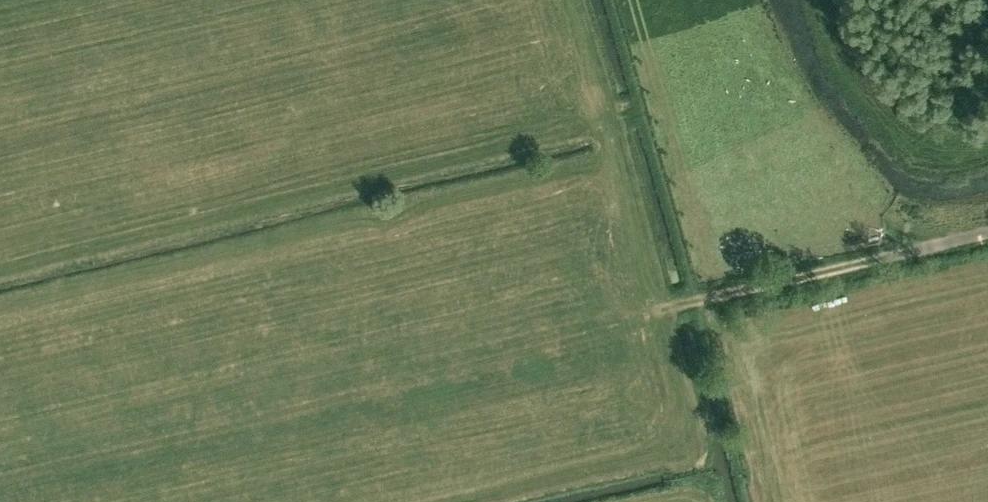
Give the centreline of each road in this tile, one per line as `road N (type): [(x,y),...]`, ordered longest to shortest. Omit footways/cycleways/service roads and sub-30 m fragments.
road 1 (track): [(695,301),(987,231)]

